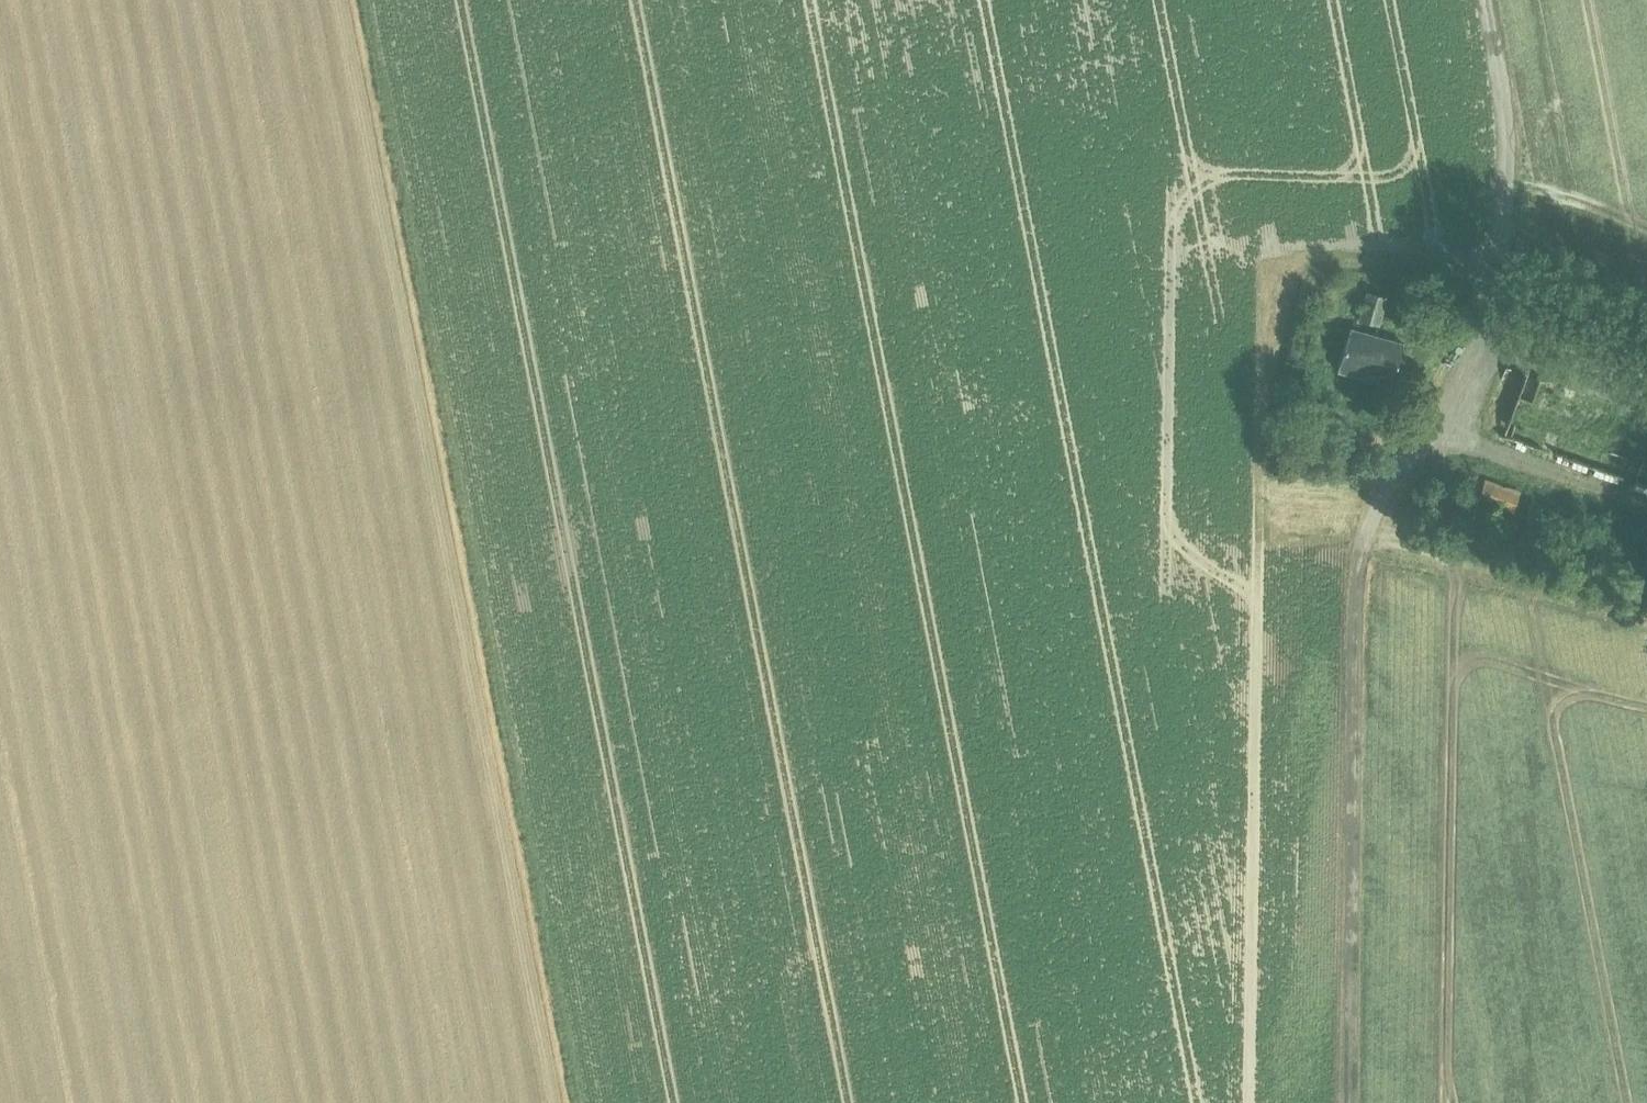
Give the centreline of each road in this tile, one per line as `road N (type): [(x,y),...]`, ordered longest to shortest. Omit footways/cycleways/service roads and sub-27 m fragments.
road 1 (track): [(1488,296),(1509,217),(1508,123),(1488,0)]

